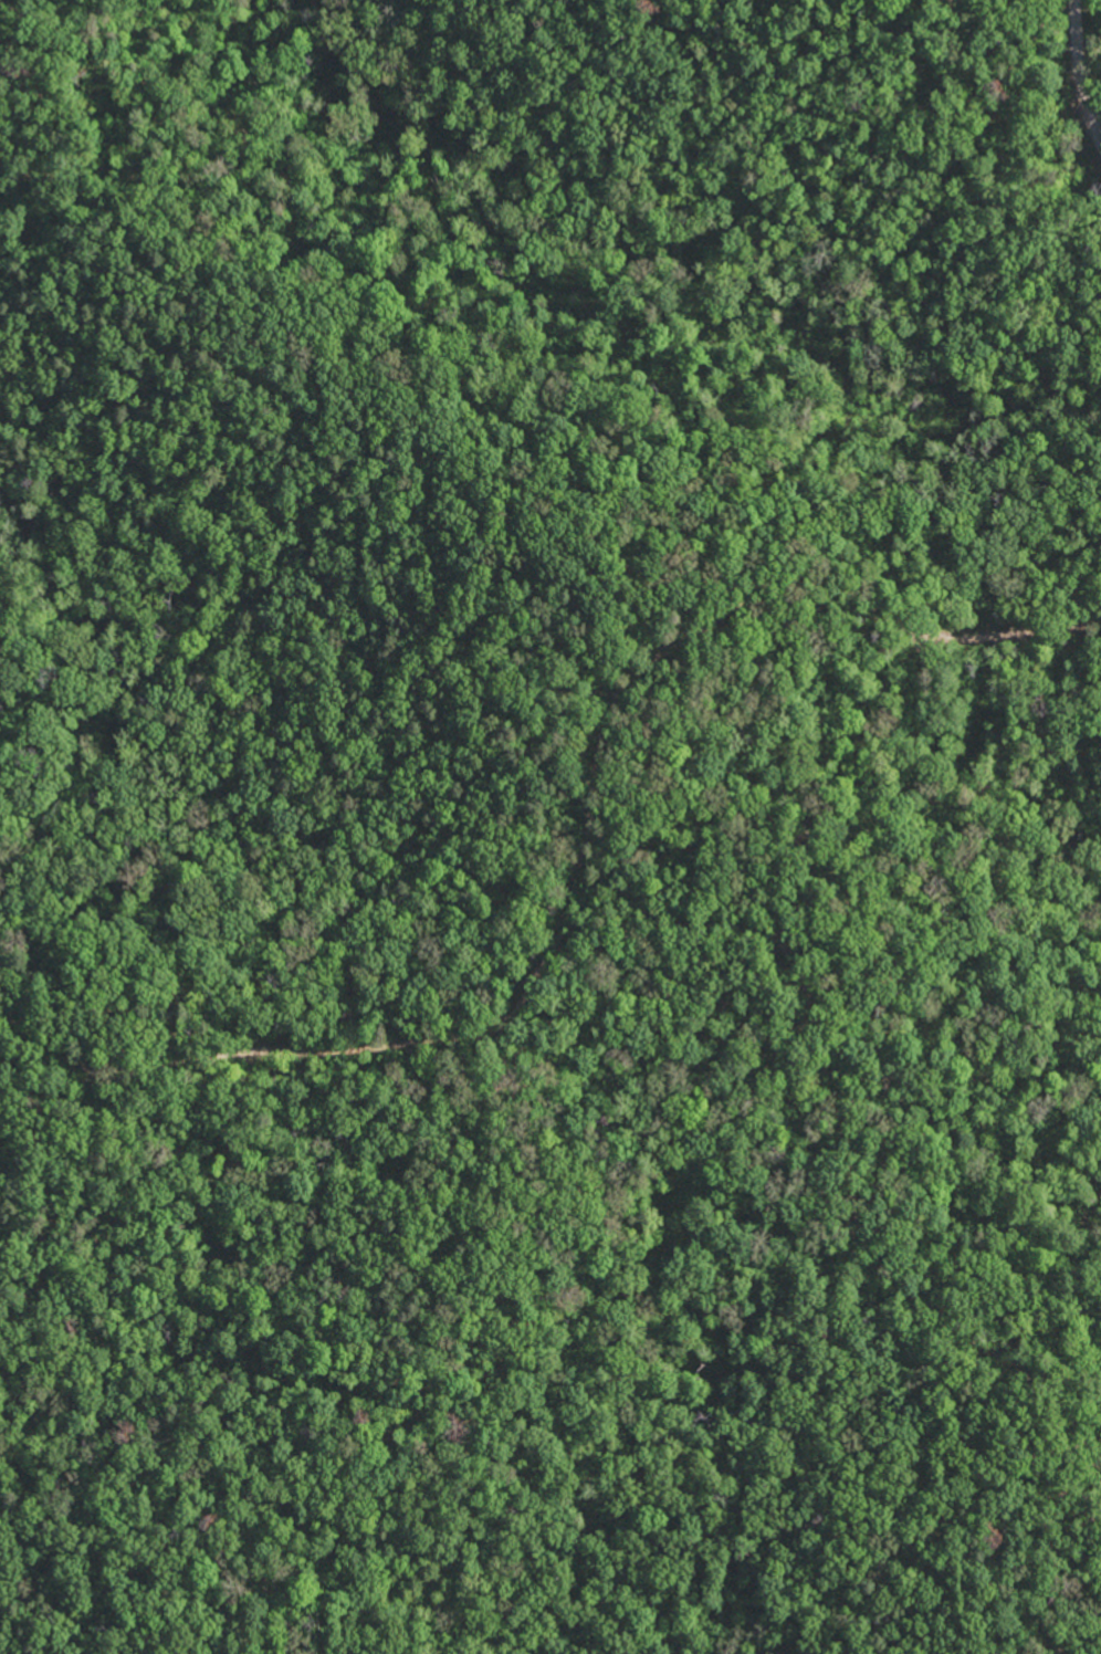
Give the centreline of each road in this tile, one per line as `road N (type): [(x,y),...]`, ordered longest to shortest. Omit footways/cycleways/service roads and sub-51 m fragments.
road 1 (track): [(0,1009),(70,1059),(119,1068),(224,1050),(479,1035),(518,1005),(566,920),(591,825),(601,737),(638,676),(690,638),(747,601),(818,597),(939,630),(1018,631),(1100,616)]
road 2 (residential): [(1100,145),(1079,78),(1075,0)]

